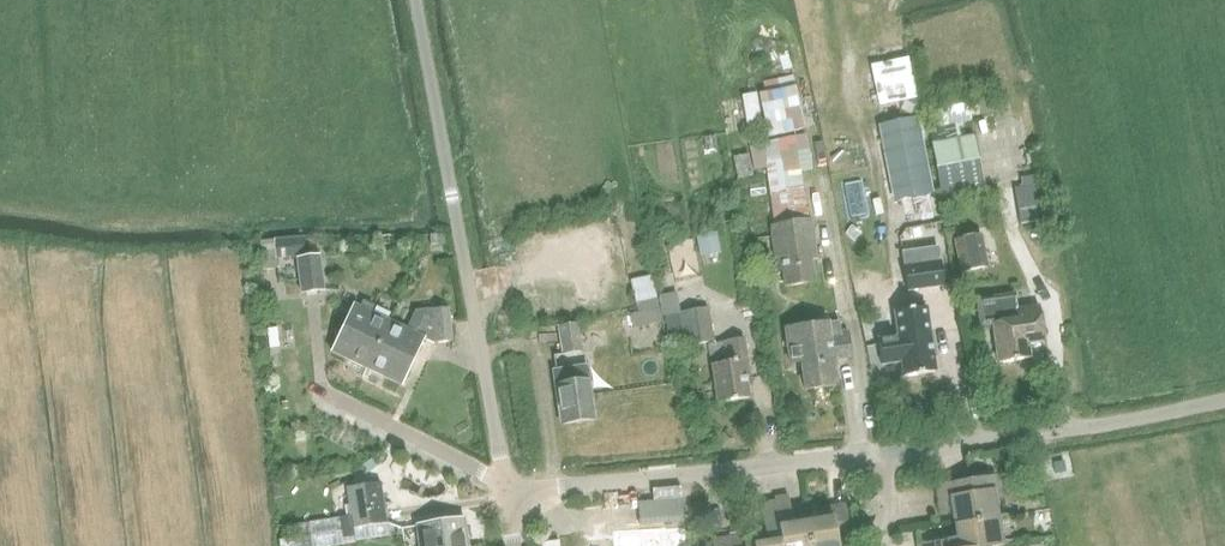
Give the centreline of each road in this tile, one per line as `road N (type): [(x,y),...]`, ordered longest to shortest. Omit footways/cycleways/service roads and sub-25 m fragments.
road 1 (residential): [(504,494),(879,452)]
road 2 (residential): [(504,494),(450,198)]
road 3 (residential): [(879,452),(1095,425)]
road 4 (unclassified): [(450,198),(415,0)]
road 5 (unclassified): [(1095,425),(1224,398)]

